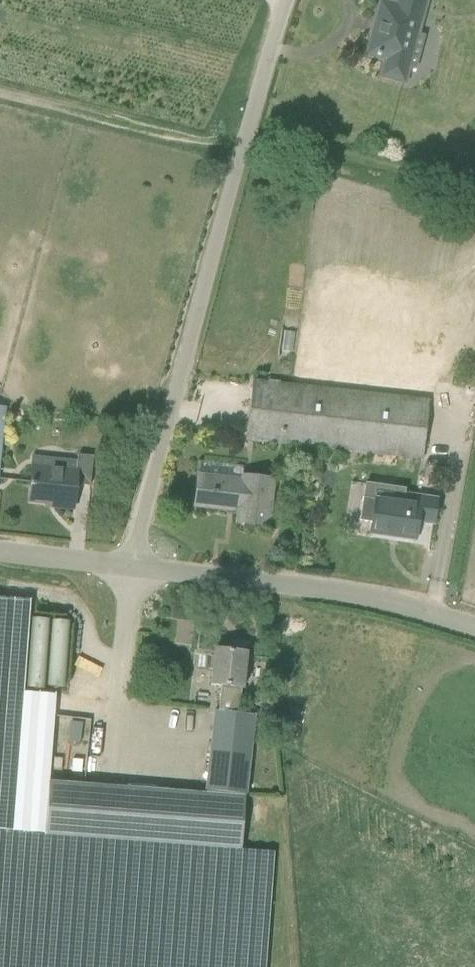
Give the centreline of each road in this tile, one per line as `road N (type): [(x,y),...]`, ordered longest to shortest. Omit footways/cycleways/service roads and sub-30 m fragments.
road 1 (unclassified): [(131,565),(287,0)]
road 2 (unclassified): [(474,625),(318,586),(131,565)]
road 3 (track): [(241,155),(0,94)]
road 4 (track): [(248,129),(474,196)]
road 5 (unclassified): [(0,549),(131,565)]

